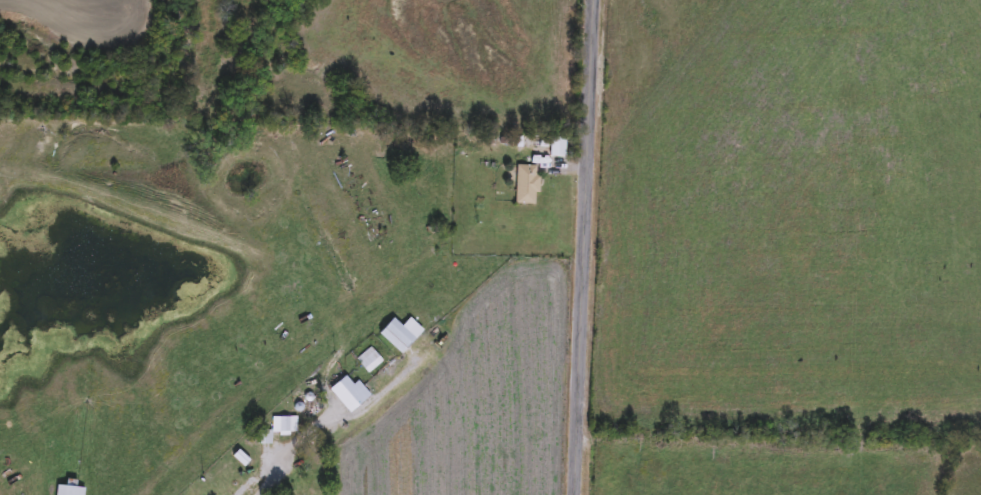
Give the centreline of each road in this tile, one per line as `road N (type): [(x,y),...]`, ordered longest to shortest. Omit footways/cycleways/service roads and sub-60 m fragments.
road 1 (residential): [(571,494),(592,0)]

